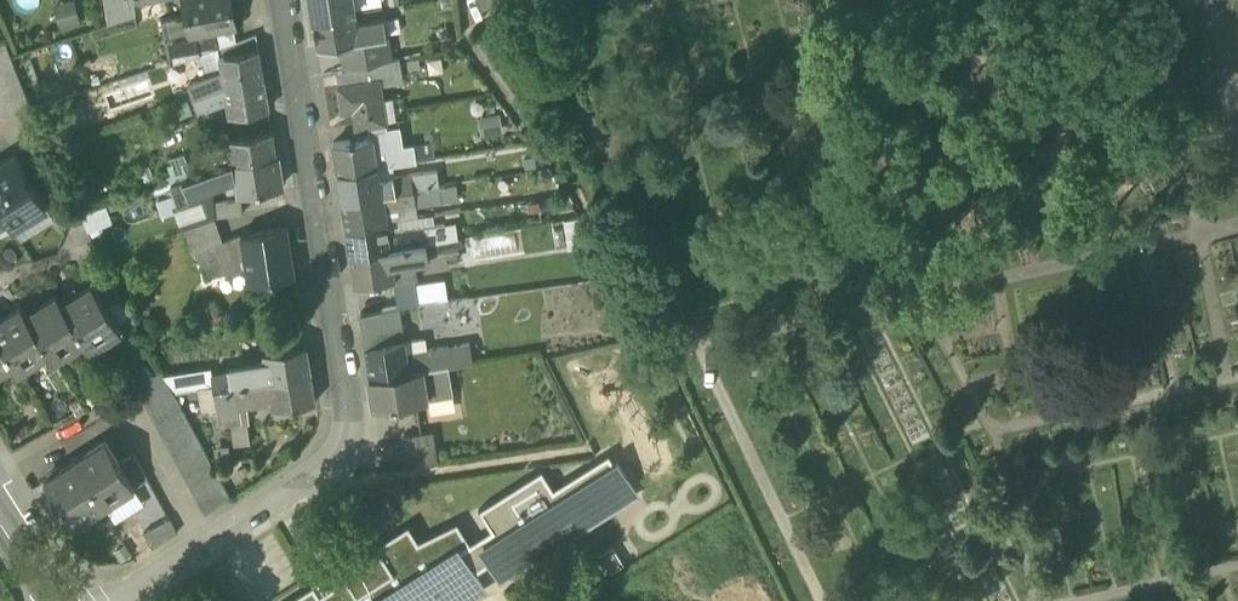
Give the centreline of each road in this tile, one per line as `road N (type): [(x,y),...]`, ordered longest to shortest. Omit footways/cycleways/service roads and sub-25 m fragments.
road 1 (residential): [(288,0),(354,405),(339,464),(122,600)]

